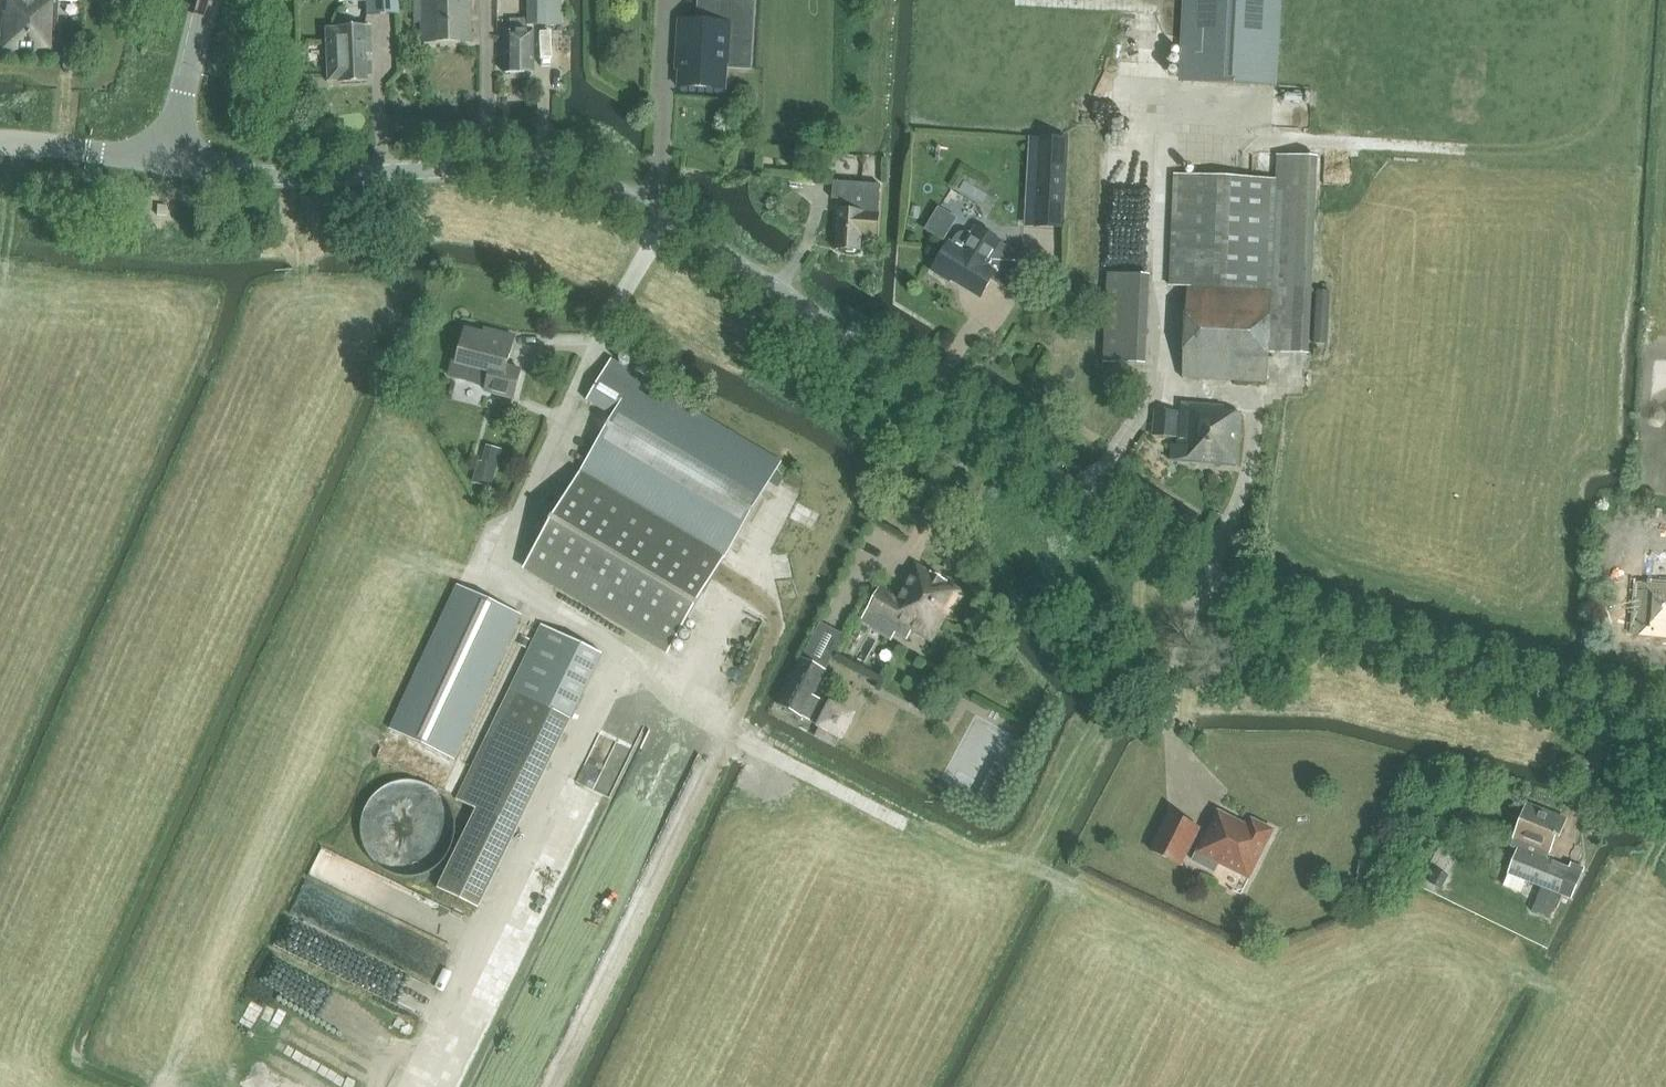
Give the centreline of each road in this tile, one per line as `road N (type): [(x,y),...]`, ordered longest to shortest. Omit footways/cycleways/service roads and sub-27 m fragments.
road 1 (tertiary): [(1665,720),(1522,685),(1252,596),(1116,516),(701,240),(585,176),(537,165),(254,173),(171,157)]
road 2 (track): [(745,715),(560,1086)]
road 3 (track): [(279,399),(305,293),(292,174)]
road 4 (tertiary): [(0,140),(171,157)]
road 5 (tertiary): [(171,157),(208,0)]

